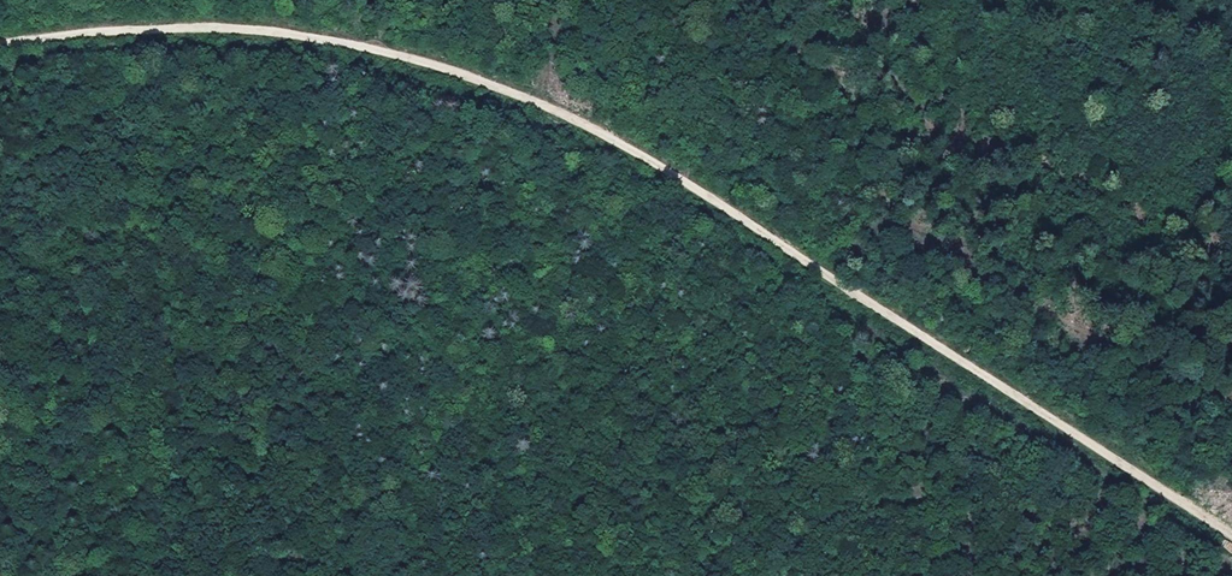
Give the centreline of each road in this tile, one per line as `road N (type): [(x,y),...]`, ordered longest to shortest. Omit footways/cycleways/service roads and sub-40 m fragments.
road 1 (track): [(1231,536),(717,202),(567,116),(416,60),(315,38),(200,28),(0,44)]

